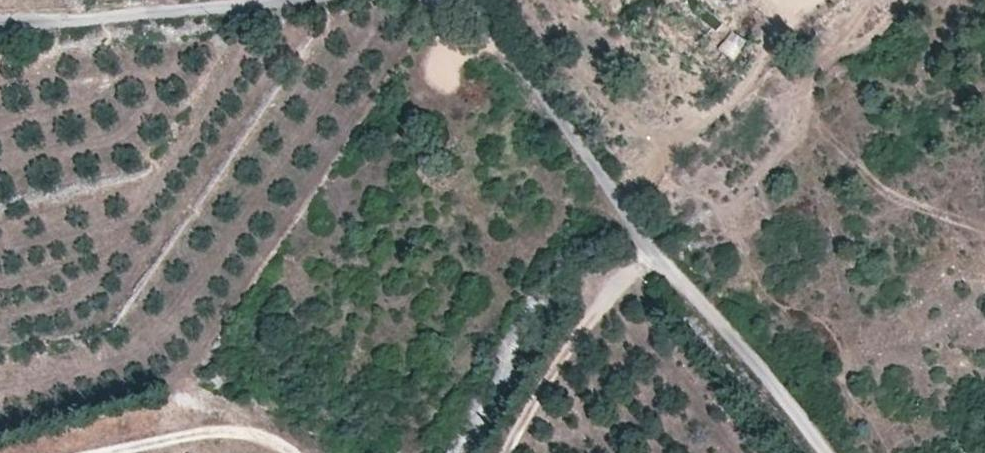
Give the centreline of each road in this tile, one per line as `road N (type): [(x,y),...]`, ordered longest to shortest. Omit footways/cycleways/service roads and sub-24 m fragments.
road 1 (unclassified): [(474,0),(556,108),(618,169),(641,221),(829,452)]
road 2 (unclassified): [(0,22),(288,0)]
road 3 (track): [(665,249),(595,299),(521,452)]
road 4 (track): [(305,452),(288,431),(212,429),(91,452)]

